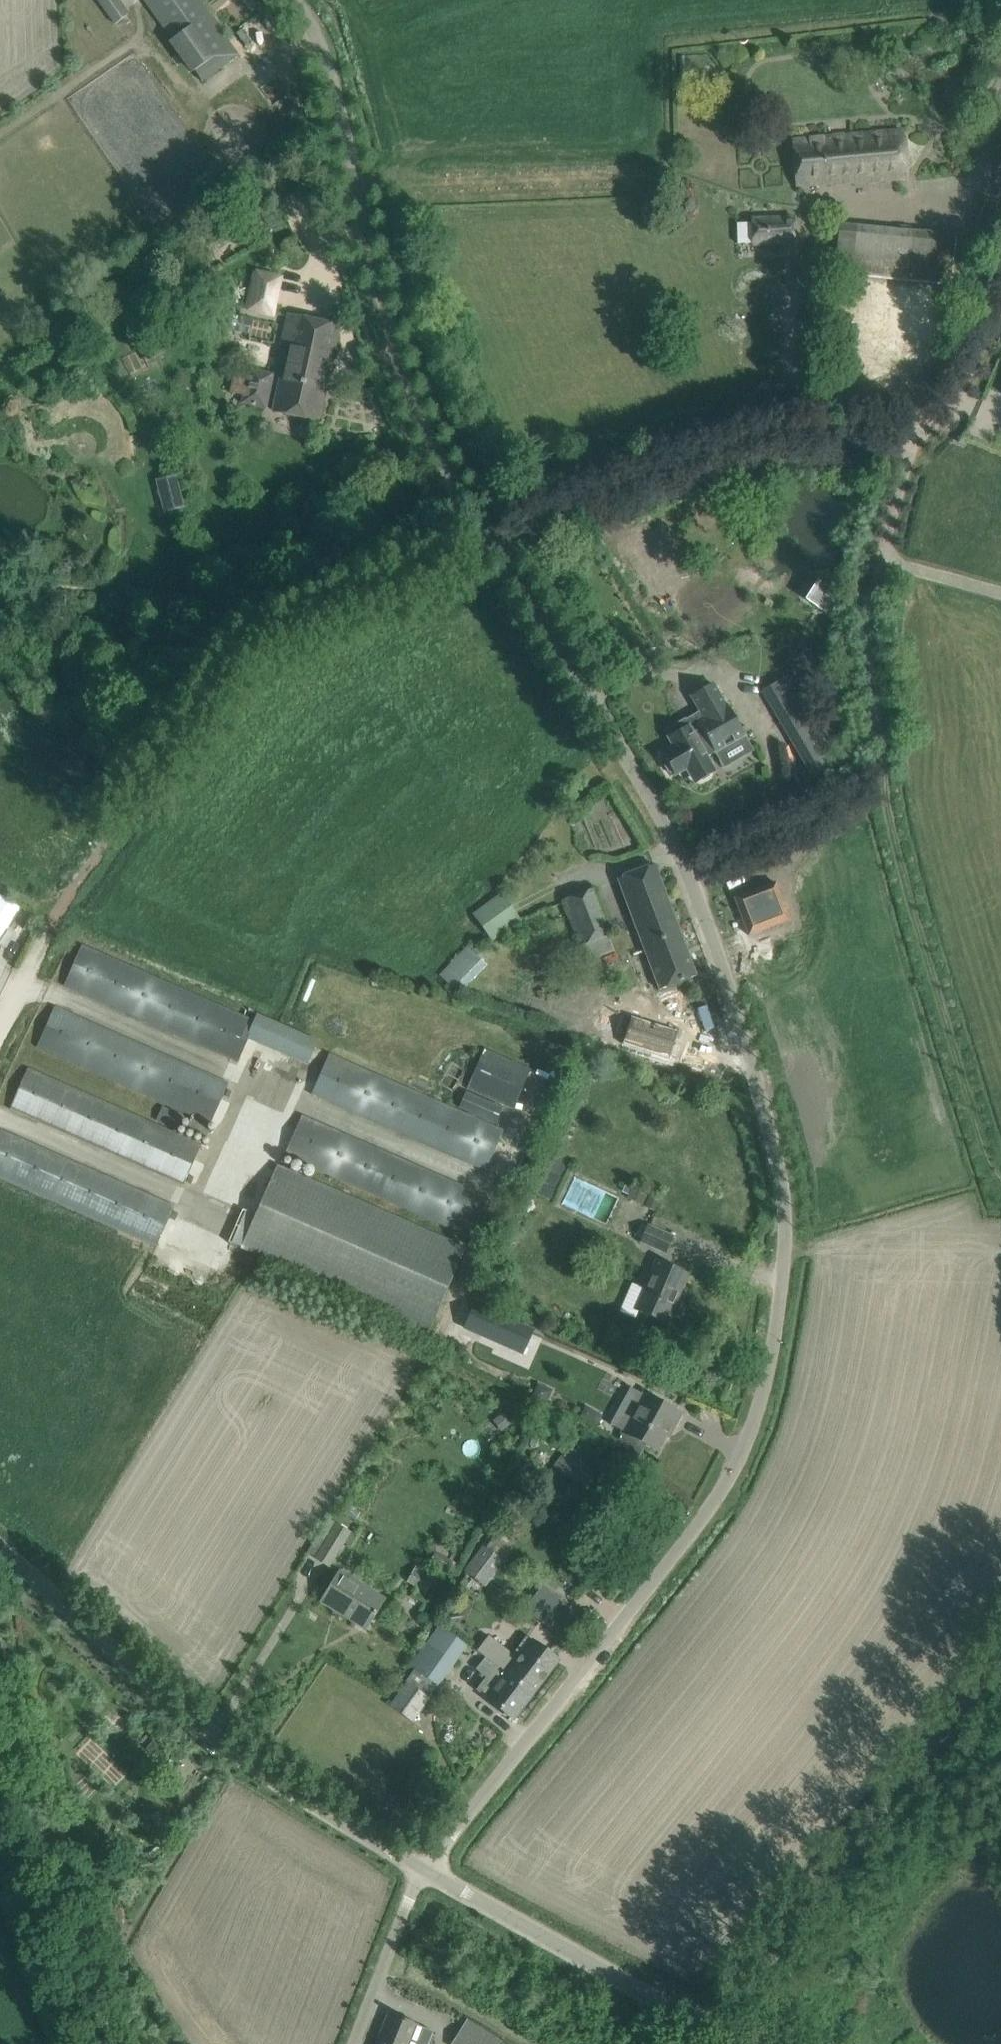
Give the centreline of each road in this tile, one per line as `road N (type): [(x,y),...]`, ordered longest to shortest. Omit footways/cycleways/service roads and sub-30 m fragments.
road 1 (unclassified): [(423,1870),(695,1530),(739,1460),(761,1411),(786,1224),(783,1149),(711,931),(643,780),(493,543)]
road 2 (track): [(0,1024),(85,872),(241,649),(493,543)]
road 3 (track): [(1000,1183),(887,792),(868,628),(875,581)]
road 4 (unclassified): [(493,543),(399,361),(318,32),(297,0)]
road 5 (unclassified): [(423,1870),(241,1763),(0,1570)]
road 6 (track): [(694,2029),(1000,1669)]
road 7 (unclassified): [(493,543),(748,441),(803,428),(920,424)]
road 8 (tertiary): [(106,2043),(0,1704)]
road 9 (unclassified): [(720,2043),(423,1870)]
road 10 (unclassified): [(354,2043),(423,1870)]
road 11 (unclassified): [(920,424),(875,581)]
road 12 (unclassified): [(920,424),(956,398),(1000,314)]
road 13 (track): [(774,841),(887,792)]

